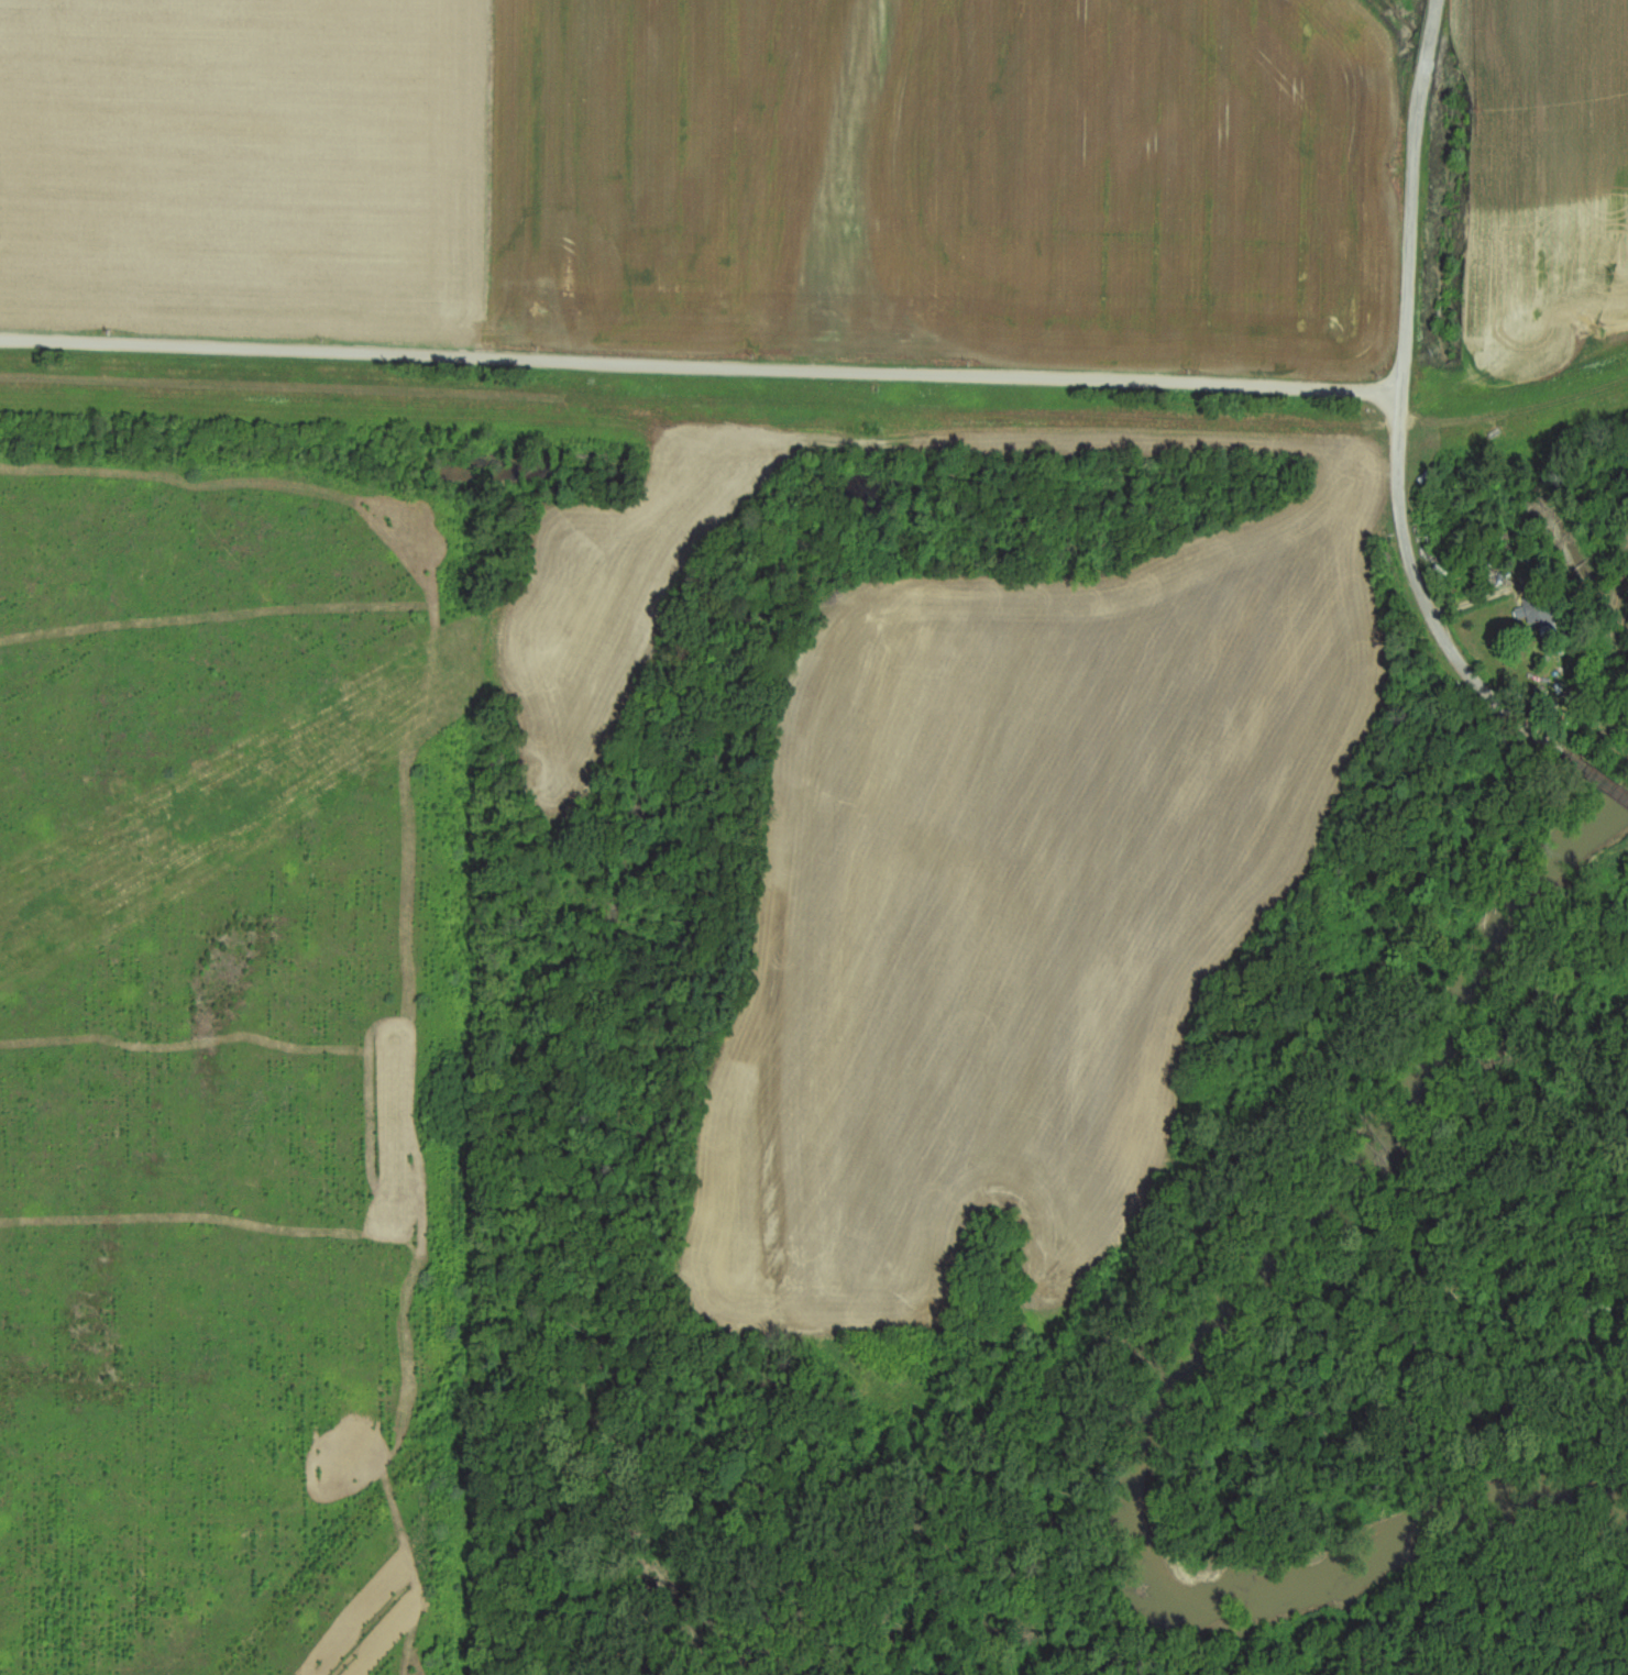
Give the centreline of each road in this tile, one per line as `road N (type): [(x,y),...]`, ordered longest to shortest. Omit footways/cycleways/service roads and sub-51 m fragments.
road 1 (residential): [(1400,397),(0,341)]
road 2 (residential): [(1585,770),(1486,692),(1426,607),(1400,517),(1400,397)]
road 3 (residential): [(1400,397),(1416,119),(1433,0)]

